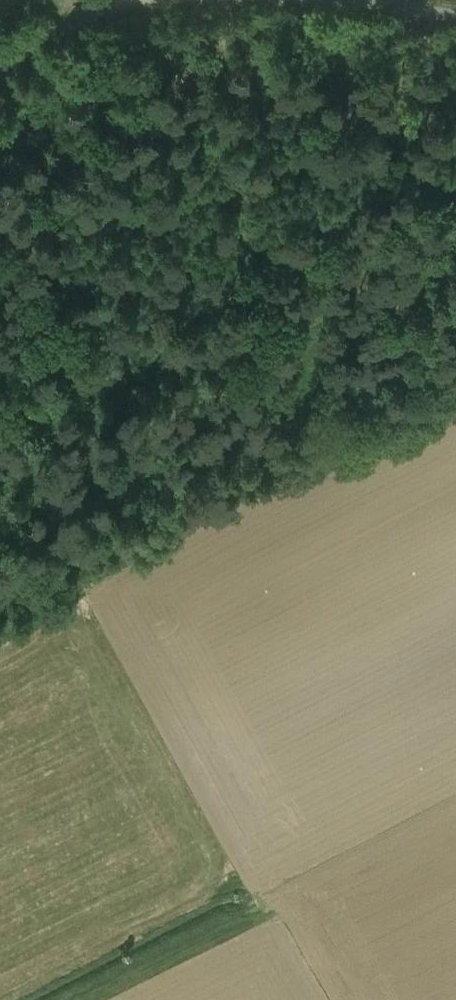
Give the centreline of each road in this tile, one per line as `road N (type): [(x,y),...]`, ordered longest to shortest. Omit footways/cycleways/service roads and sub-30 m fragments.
road 1 (unclassified): [(0,63),(99,8),(141,0)]

